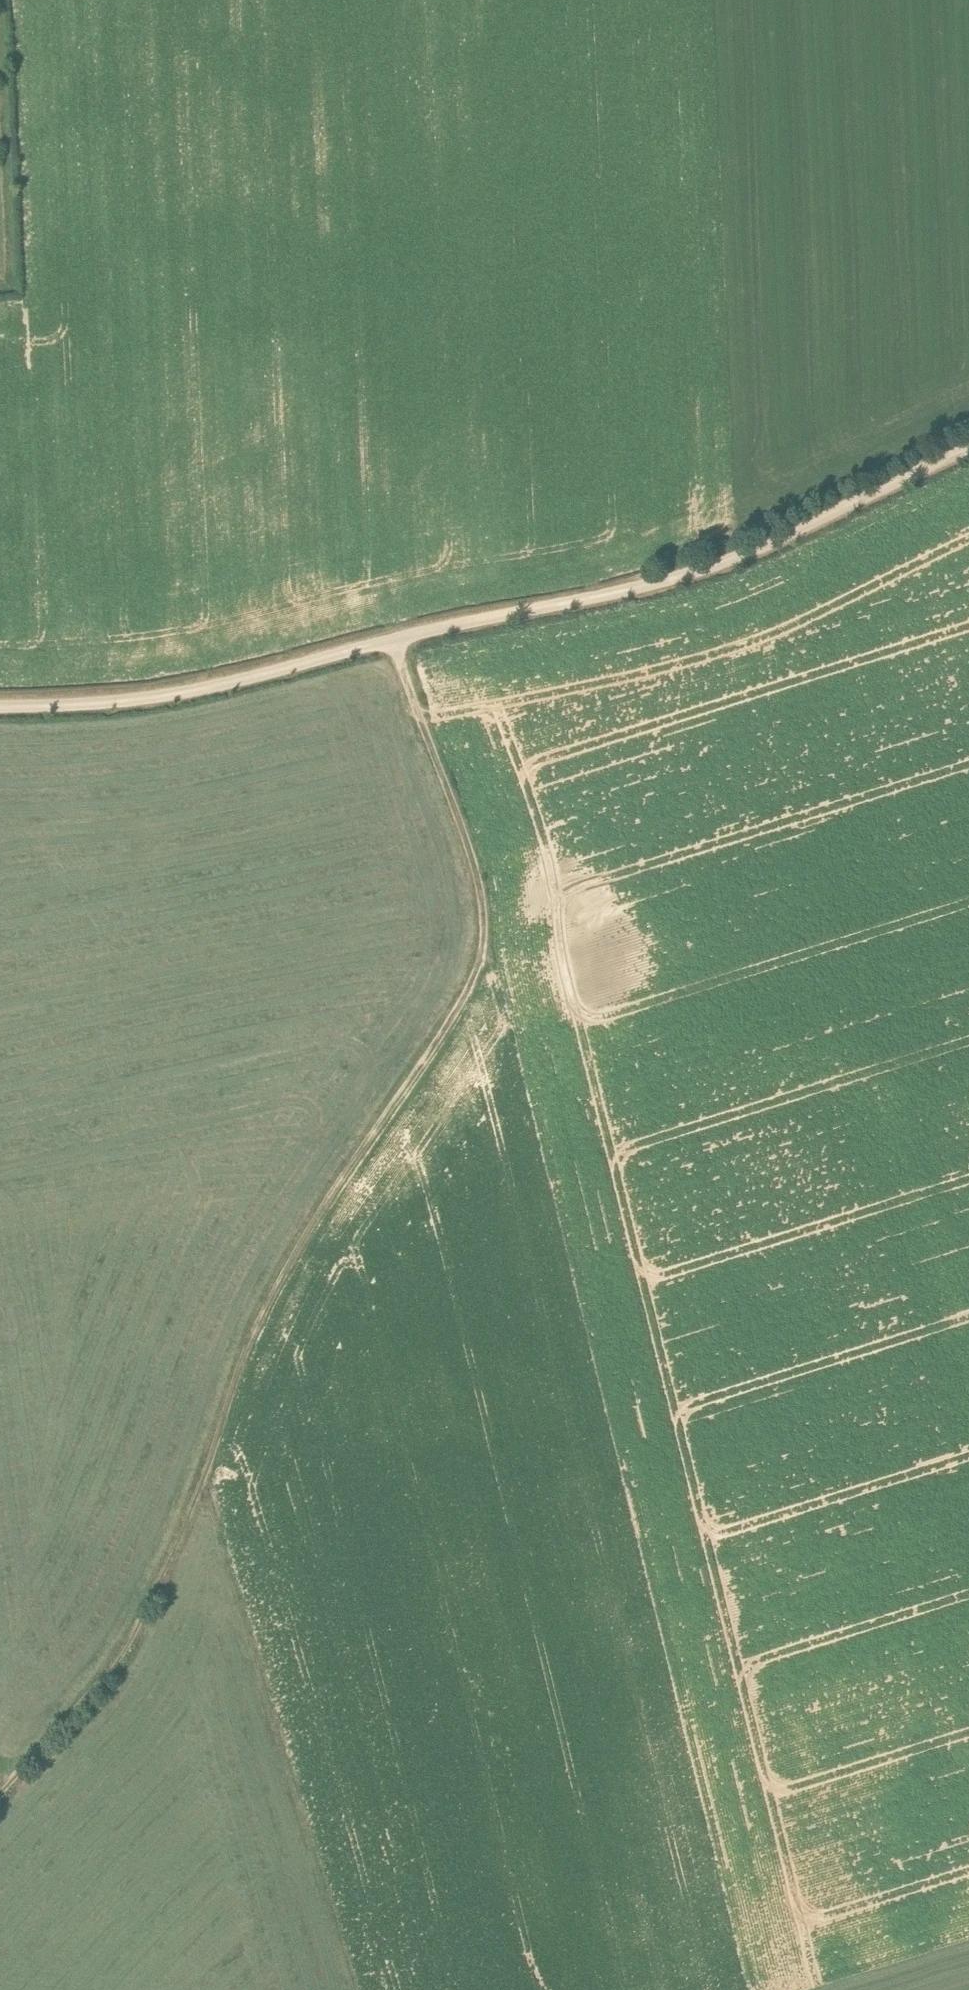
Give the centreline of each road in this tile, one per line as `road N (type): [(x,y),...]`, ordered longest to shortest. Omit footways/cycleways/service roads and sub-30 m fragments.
road 1 (track): [(0,1791),(127,1642),(285,1268),(476,970),(483,928),(475,869),(392,640)]
road 2 (track): [(968,446),(703,570),(392,640)]
road 3 (track): [(392,640),(180,692),(0,706)]

